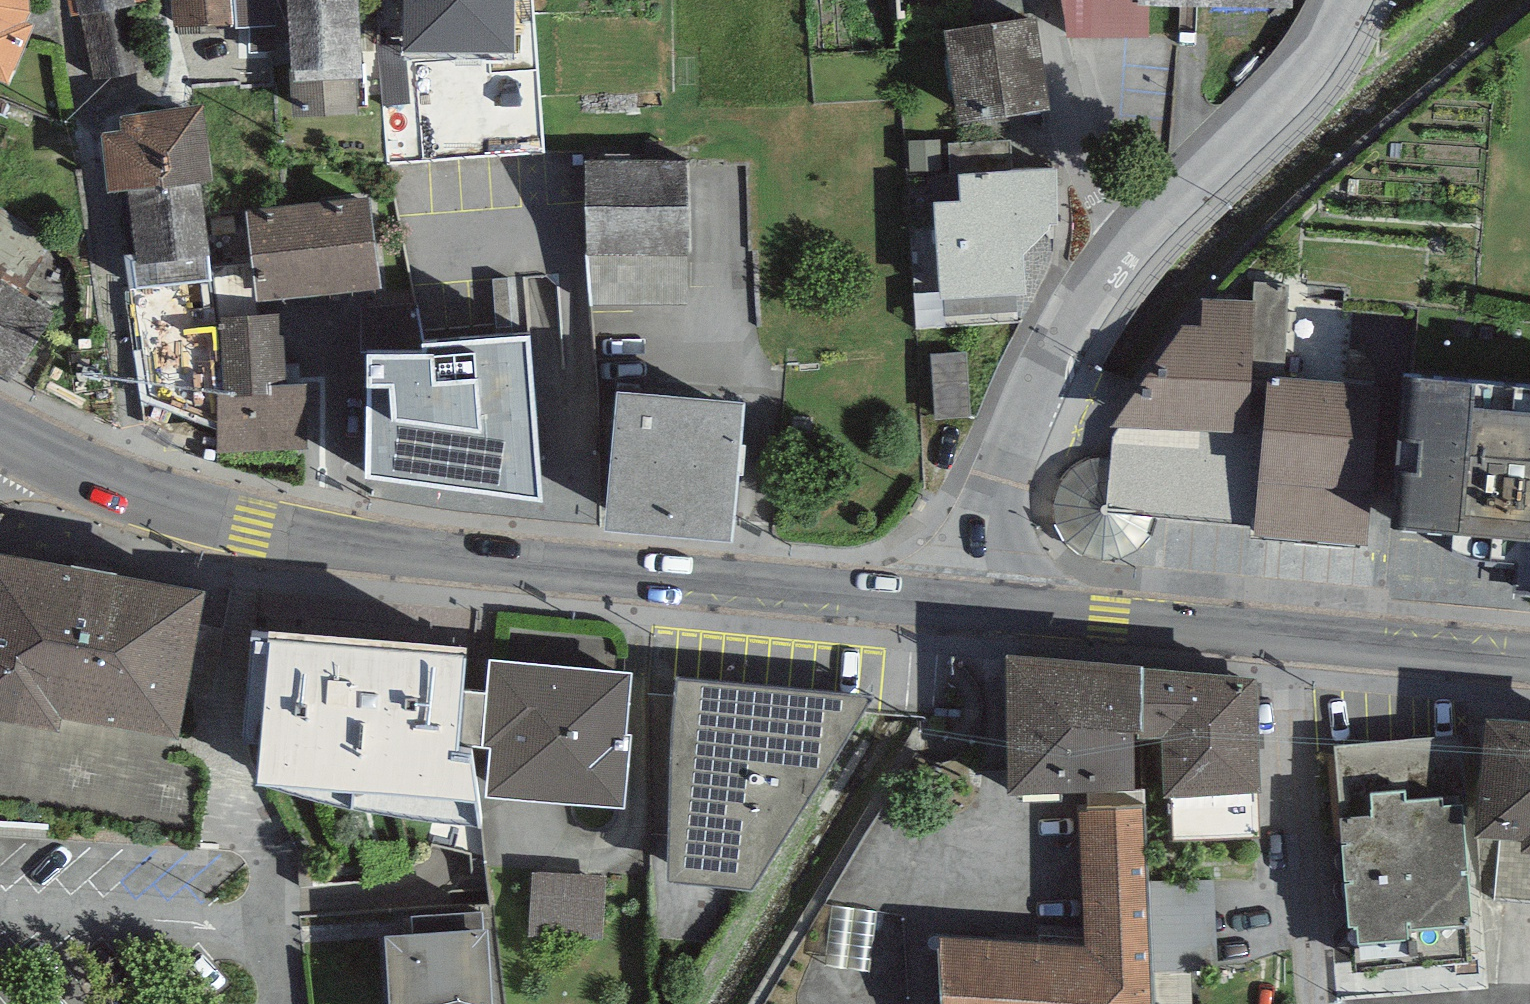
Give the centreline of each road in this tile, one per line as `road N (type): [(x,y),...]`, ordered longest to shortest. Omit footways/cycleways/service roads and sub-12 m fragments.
road 1 (primary): [(954,606),(251,526),(73,476),(0,433)]
road 2 (residential): [(954,606),(1061,353),(1136,241)]
road 3 (residential): [(1294,639),(1324,1003)]
road 4 (primary): [(1294,639),(954,606)]
road 5 (residential): [(1136,241),(1311,65),(1349,0)]
road 6 (residential): [(1136,241),(1099,191),(1046,0)]
road 7 (residential): [(236,765),(275,1003)]
road 8 (primary): [(1529,661),(1294,639)]

